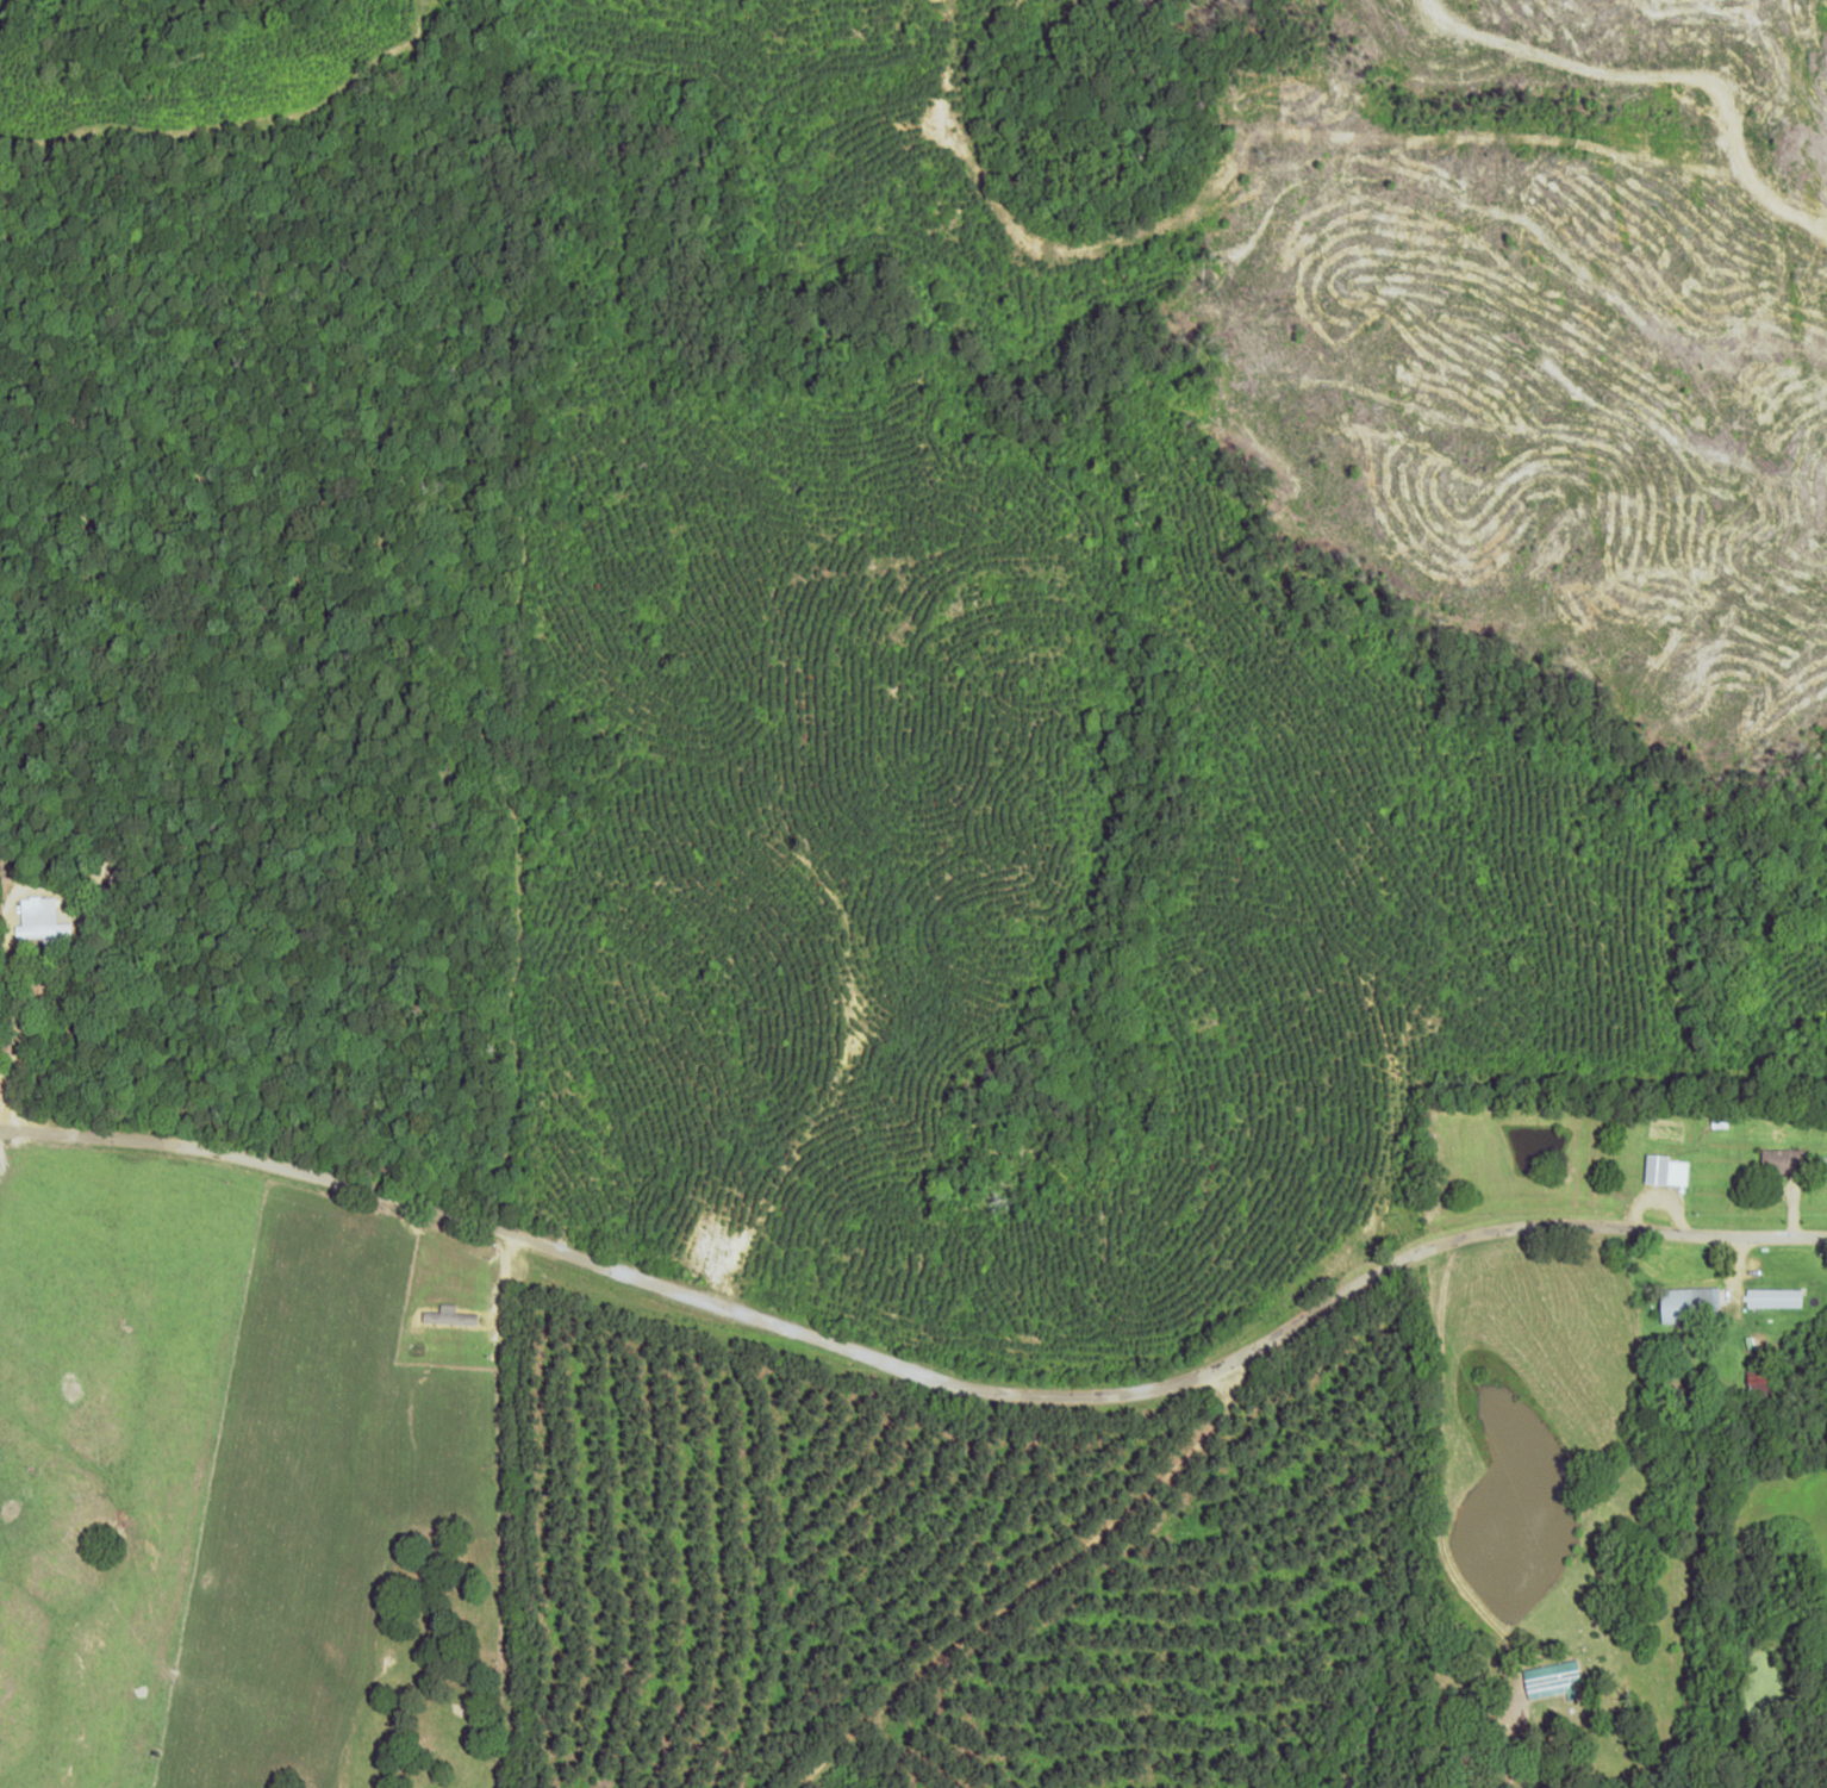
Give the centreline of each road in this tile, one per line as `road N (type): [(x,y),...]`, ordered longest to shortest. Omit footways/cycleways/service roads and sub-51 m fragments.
road 1 (residential): [(1826,1287),(1529,1287),(1446,1304),(1185,1412),(1037,1423),(526,1316),(64,1185),(0,1176)]

